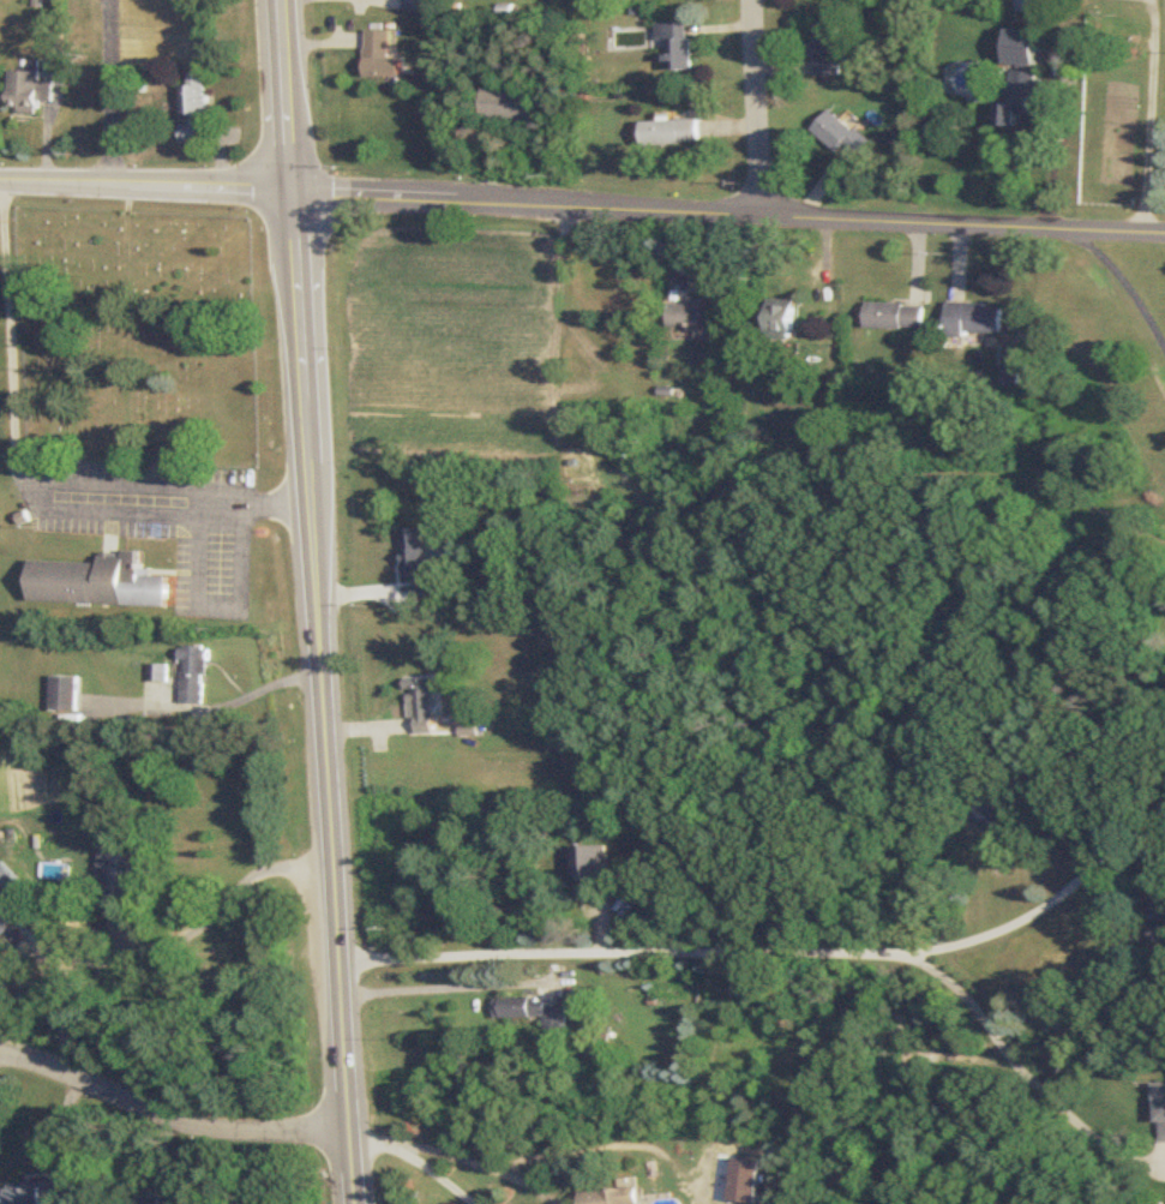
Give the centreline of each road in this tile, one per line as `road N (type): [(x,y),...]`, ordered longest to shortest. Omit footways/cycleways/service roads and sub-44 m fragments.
road 1 (residential): [(1164,233),(0,184)]
road 2 (primary): [(314,502),(357,1203)]
road 3 (primary): [(281,0),(314,502)]
road 4 (residential): [(352,1128),(212,1125),(0,1054)]
road 5 (residential): [(757,0),(768,218)]

